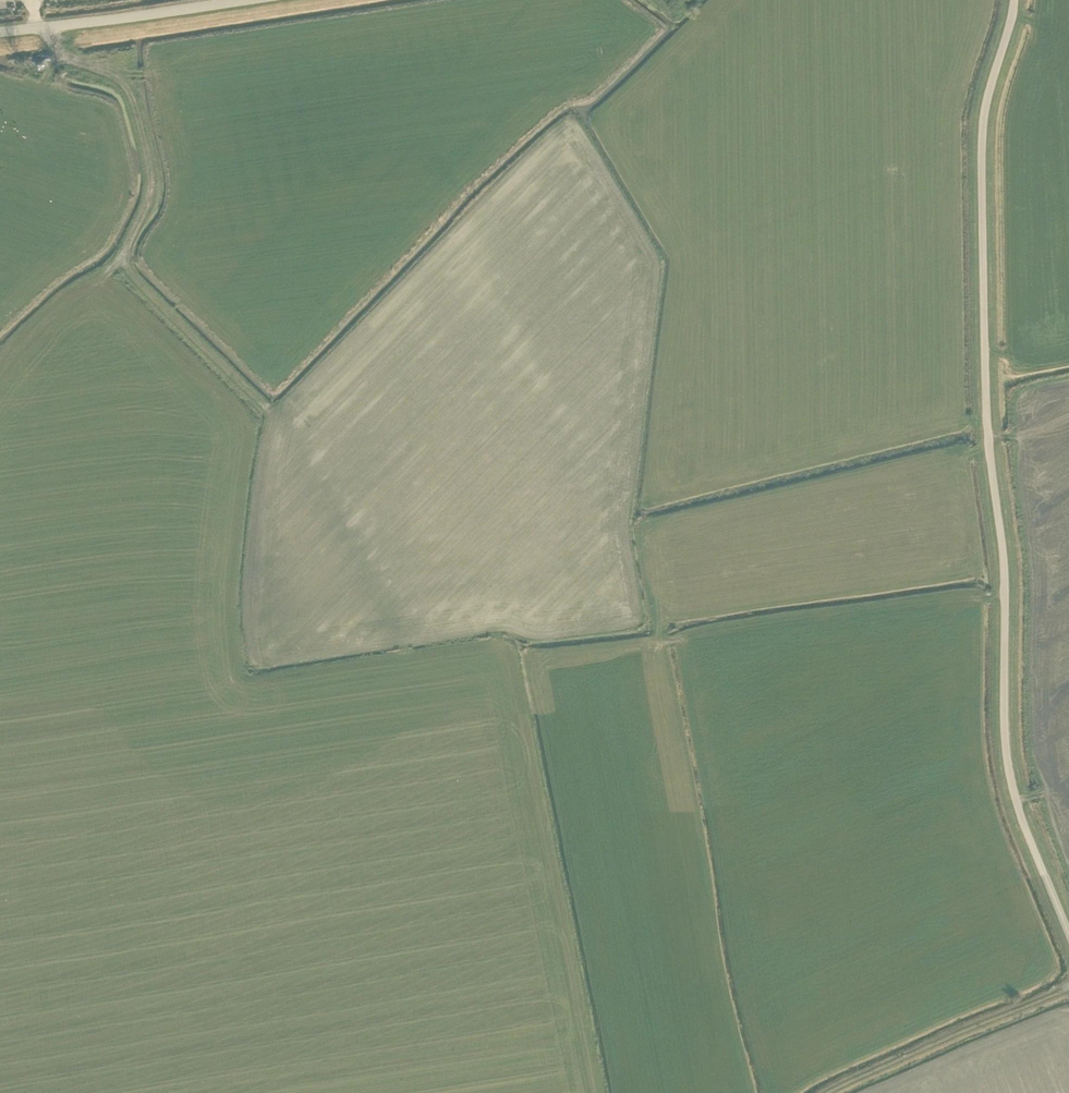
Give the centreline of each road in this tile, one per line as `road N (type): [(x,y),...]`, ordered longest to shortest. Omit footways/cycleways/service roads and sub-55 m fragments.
road 1 (unclassified): [(1068,932),(1009,759),(1010,613),(982,148),(1013,0)]
road 2 (track): [(268,409),(127,268),(128,241),(157,203),(154,156),(134,90),(86,67),(42,27)]
road 3 (track): [(827,1092),(1068,987)]
road 4 (tertiary): [(0,32),(243,0)]

